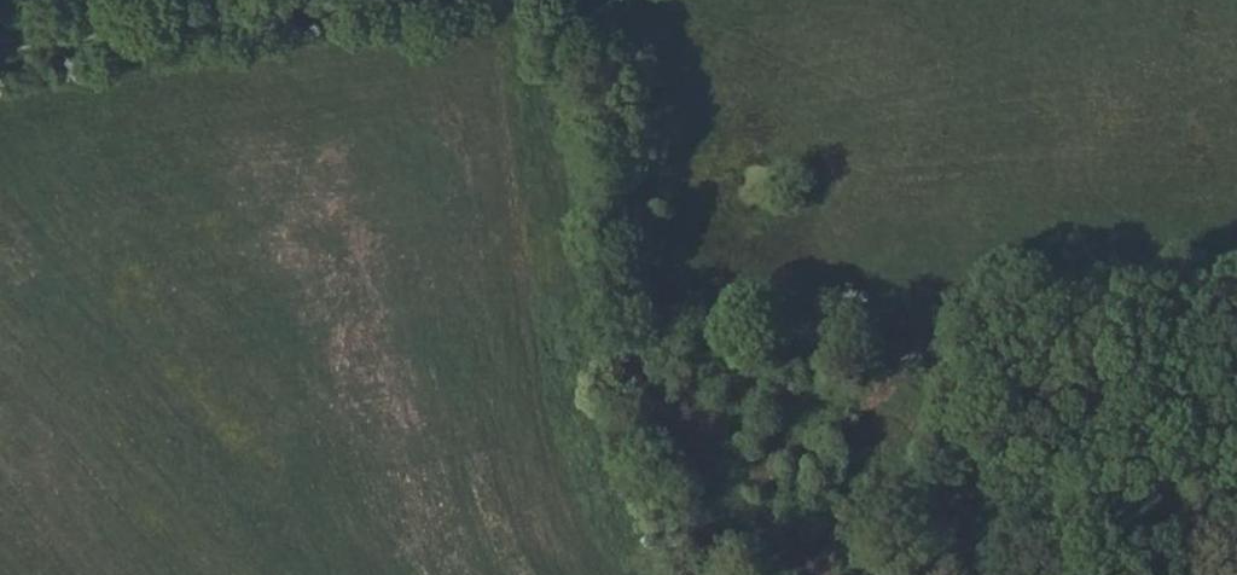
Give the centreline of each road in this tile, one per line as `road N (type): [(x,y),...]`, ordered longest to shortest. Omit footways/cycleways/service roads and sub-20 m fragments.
road 1 (track): [(0,44),(292,0)]

